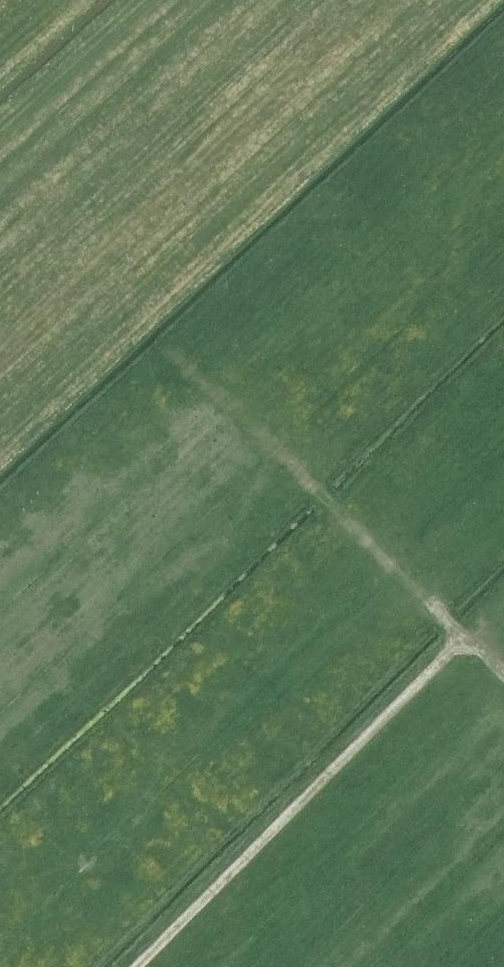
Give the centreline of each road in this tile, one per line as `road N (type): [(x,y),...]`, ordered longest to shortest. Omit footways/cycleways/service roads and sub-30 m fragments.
road 1 (track): [(137,966),(435,666),(457,649),(487,659),(503,676)]
road 2 (track): [(457,649),(455,631),(200,373)]

